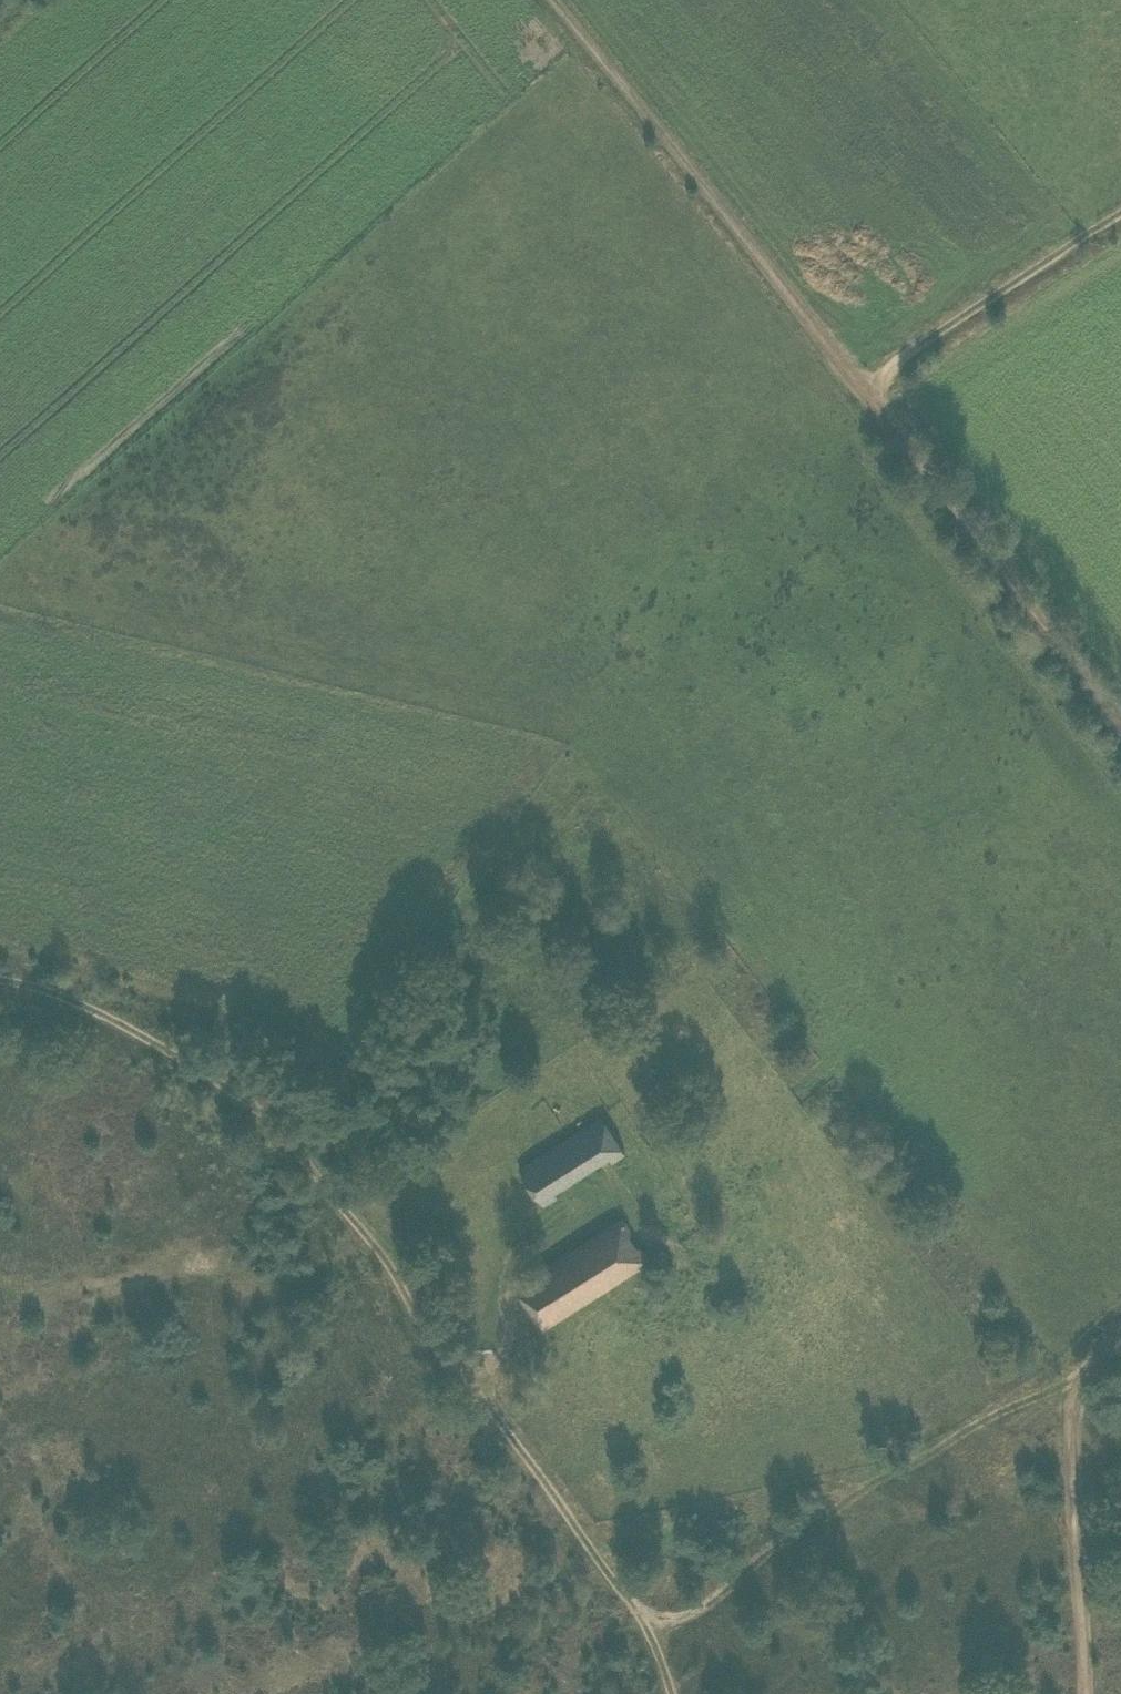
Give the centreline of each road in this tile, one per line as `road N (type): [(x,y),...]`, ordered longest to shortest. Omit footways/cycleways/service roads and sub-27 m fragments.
road 1 (track): [(0,985),(144,1036),(236,1096),(311,1161),(373,1244),(424,1334),(577,1528),(642,1624),(669,1693)]
road 2 (track): [(1120,724),(865,389),(1120,217)]
road 3 (track): [(865,389),(562,0)]
road 4 (track): [(1085,1693),(1074,1453),(1083,1375),(1120,1325)]

